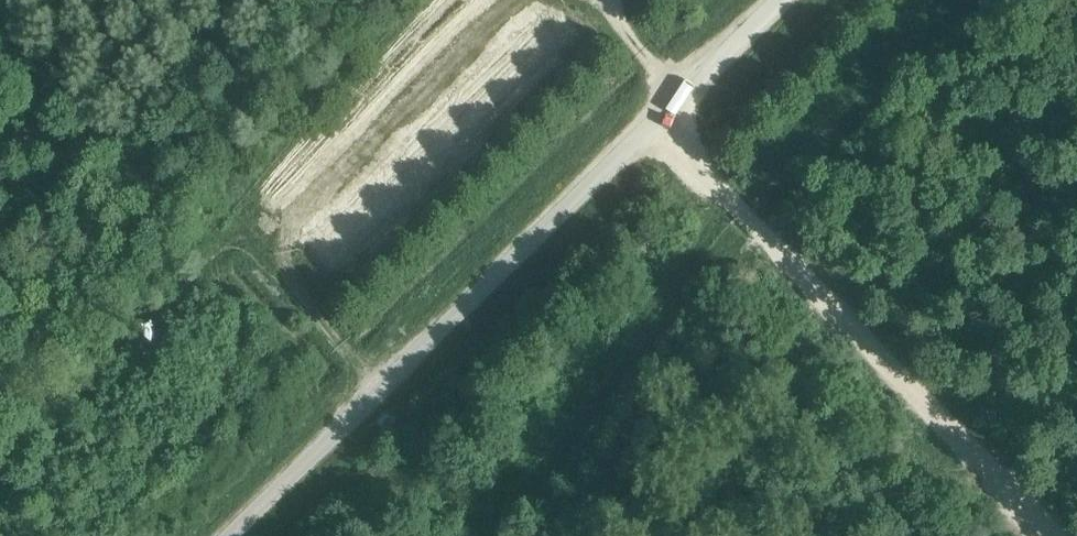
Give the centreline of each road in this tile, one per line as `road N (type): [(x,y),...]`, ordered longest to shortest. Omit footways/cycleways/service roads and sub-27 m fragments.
road 1 (tertiary): [(233,535),(793,0)]
road 2 (track): [(609,0),(672,116),(776,248),(1057,535)]
road 3 (track): [(606,6),(535,6),(406,153)]

